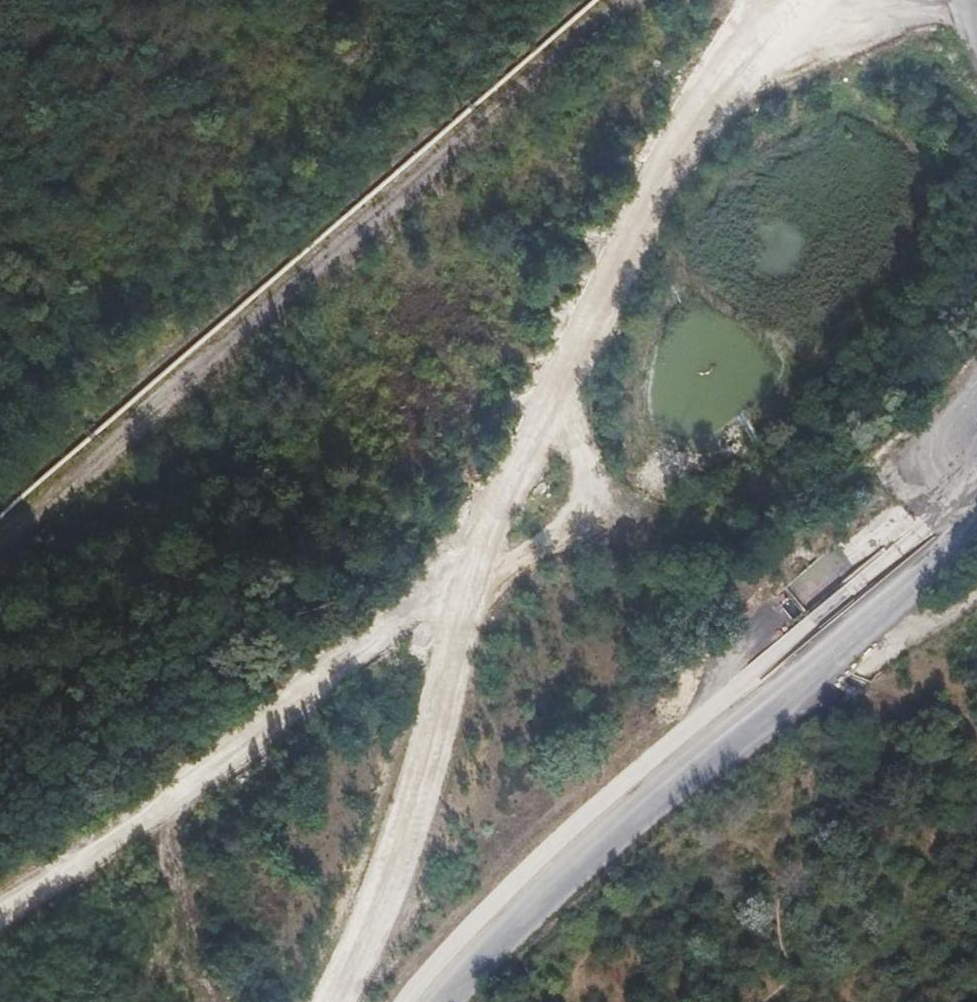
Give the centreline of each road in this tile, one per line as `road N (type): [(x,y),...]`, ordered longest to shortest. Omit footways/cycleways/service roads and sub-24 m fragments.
road 1 (unclassified): [(420,1001),(511,880),(846,622)]
road 2 (track): [(846,622),(976,487)]
road 3 (track): [(846,622),(929,622),(976,602)]

